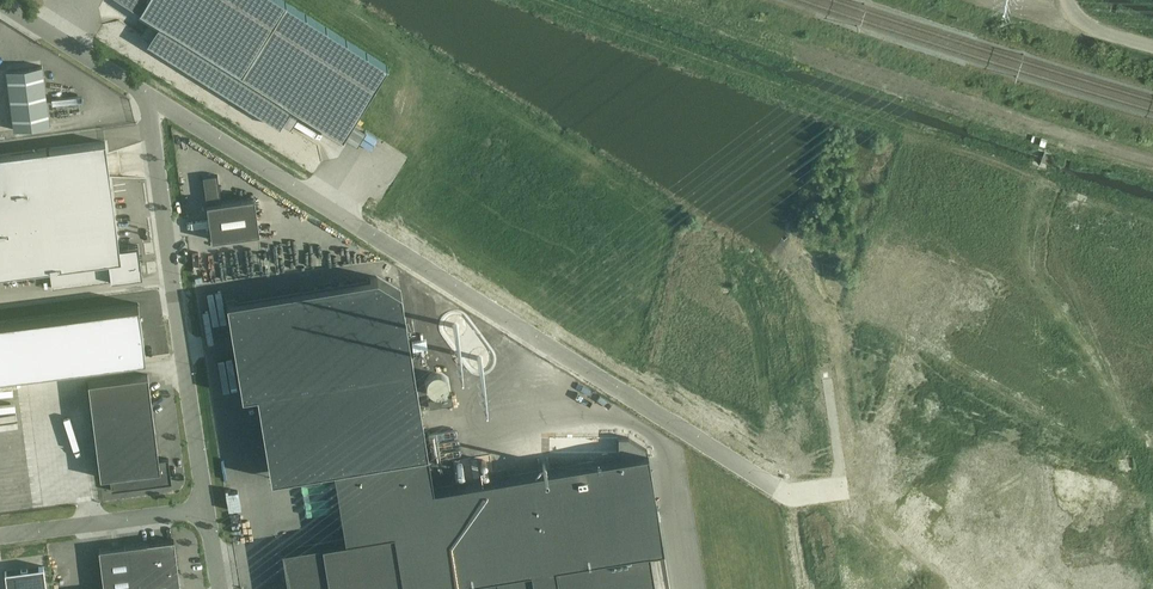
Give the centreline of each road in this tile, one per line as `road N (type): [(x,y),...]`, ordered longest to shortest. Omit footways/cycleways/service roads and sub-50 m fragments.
road 1 (unclassified): [(146,97),(783,493),(839,486)]
road 2 (unclassified): [(146,97),(207,507)]
road 3 (unclassified): [(207,507),(0,534)]
road 4 (unclassified): [(0,4),(146,97)]

